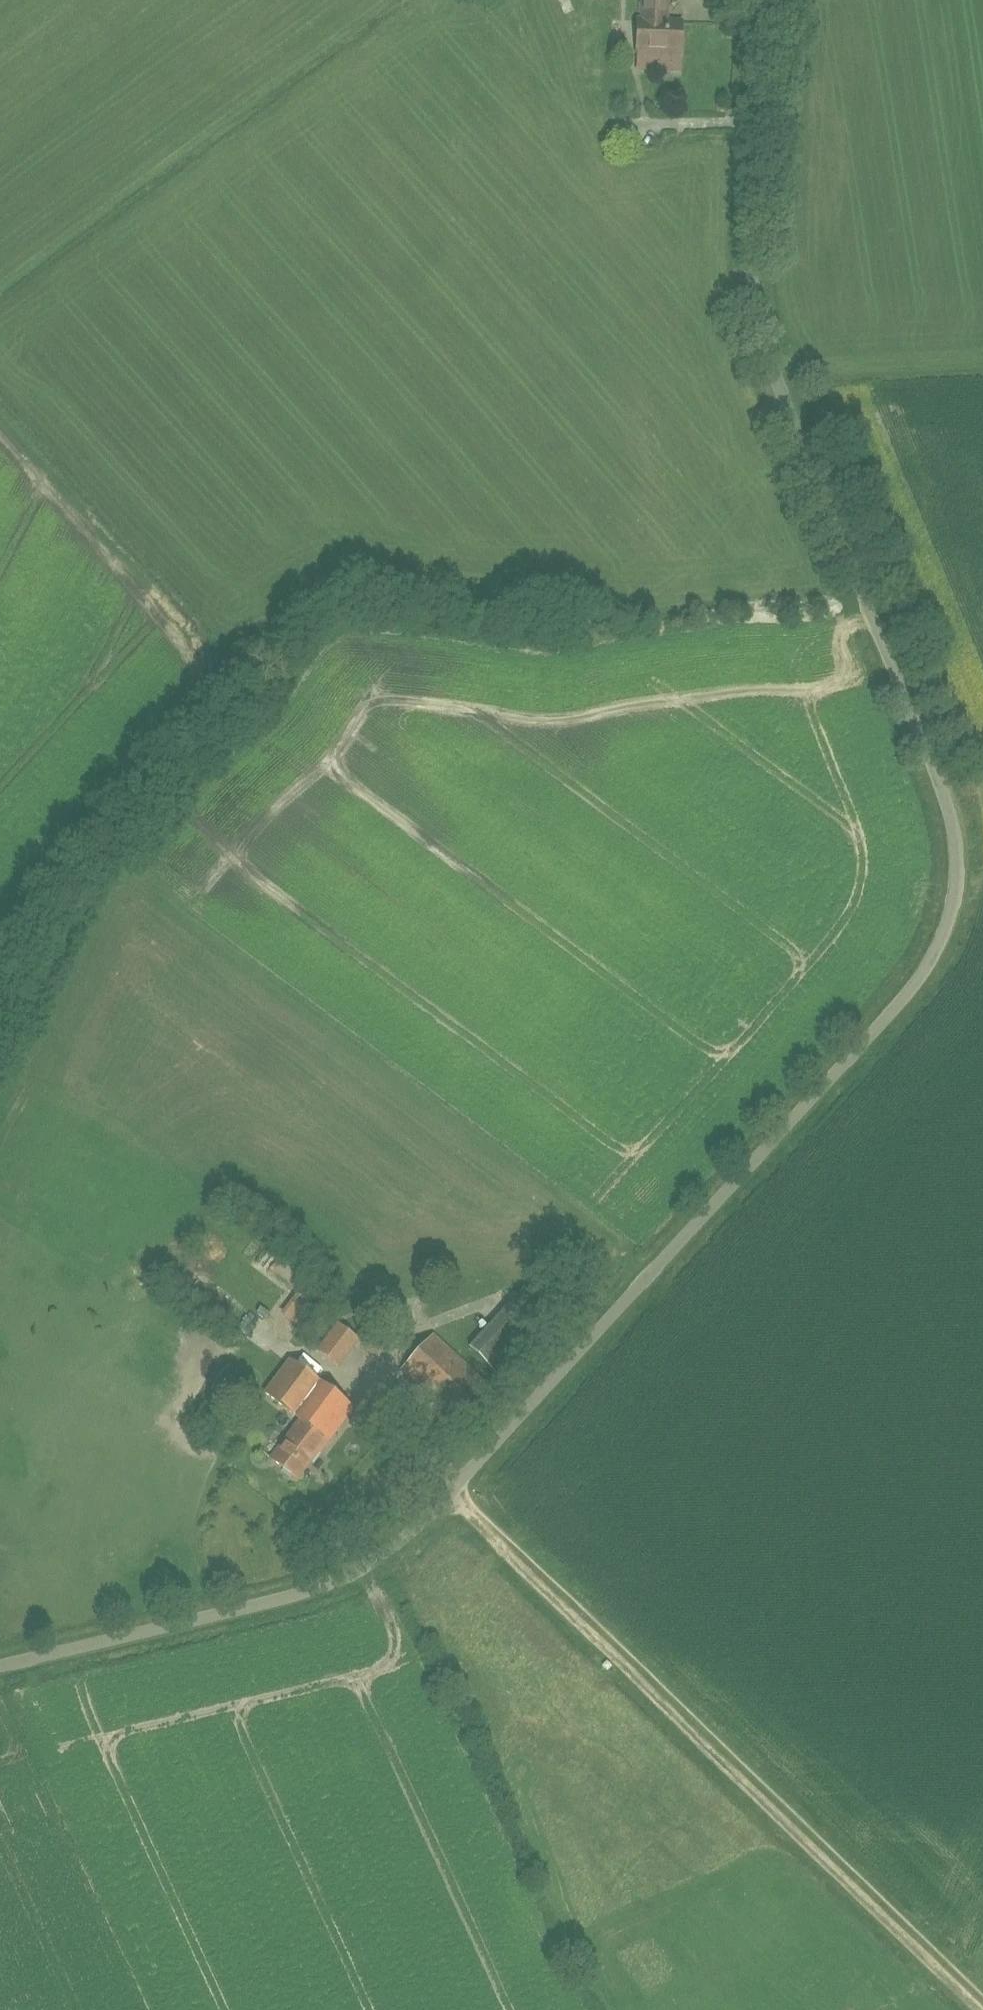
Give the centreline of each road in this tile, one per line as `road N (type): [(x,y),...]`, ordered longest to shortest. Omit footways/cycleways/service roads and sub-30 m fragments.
road 1 (unclassified): [(0,1666),(312,1590),(421,1525),(921,977),(950,925),(963,868),(960,834),(755,316),(748,220),(764,0)]
road 2 (track): [(452,1494),(981,2009)]

